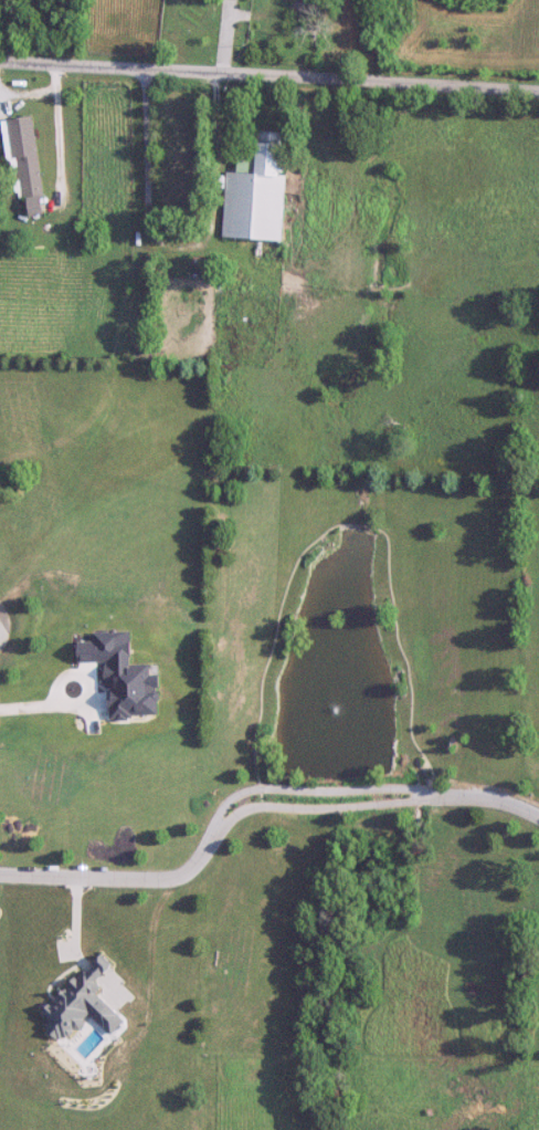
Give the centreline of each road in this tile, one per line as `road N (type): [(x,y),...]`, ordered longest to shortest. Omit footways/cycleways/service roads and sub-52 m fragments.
road 1 (residential): [(538,815),(496,797),(420,792),(255,796),(228,805),(187,865),(167,875),(138,880),(0,871)]
road 2 (residential): [(0,63),(538,92)]

